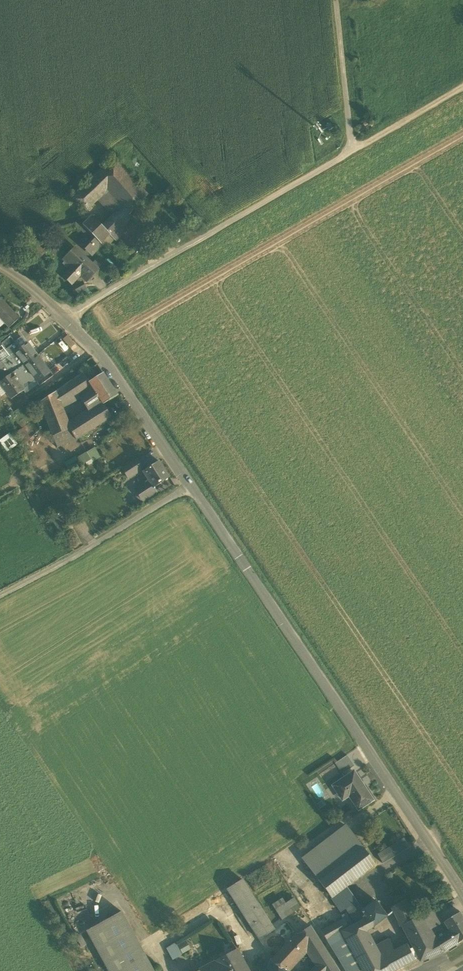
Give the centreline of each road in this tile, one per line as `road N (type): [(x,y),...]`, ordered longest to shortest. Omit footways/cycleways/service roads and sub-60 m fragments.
road 1 (residential): [(0,267),(116,373),(462,893)]
road 2 (track): [(190,488),(0,596)]
road 3 (track): [(352,151),(462,88)]

